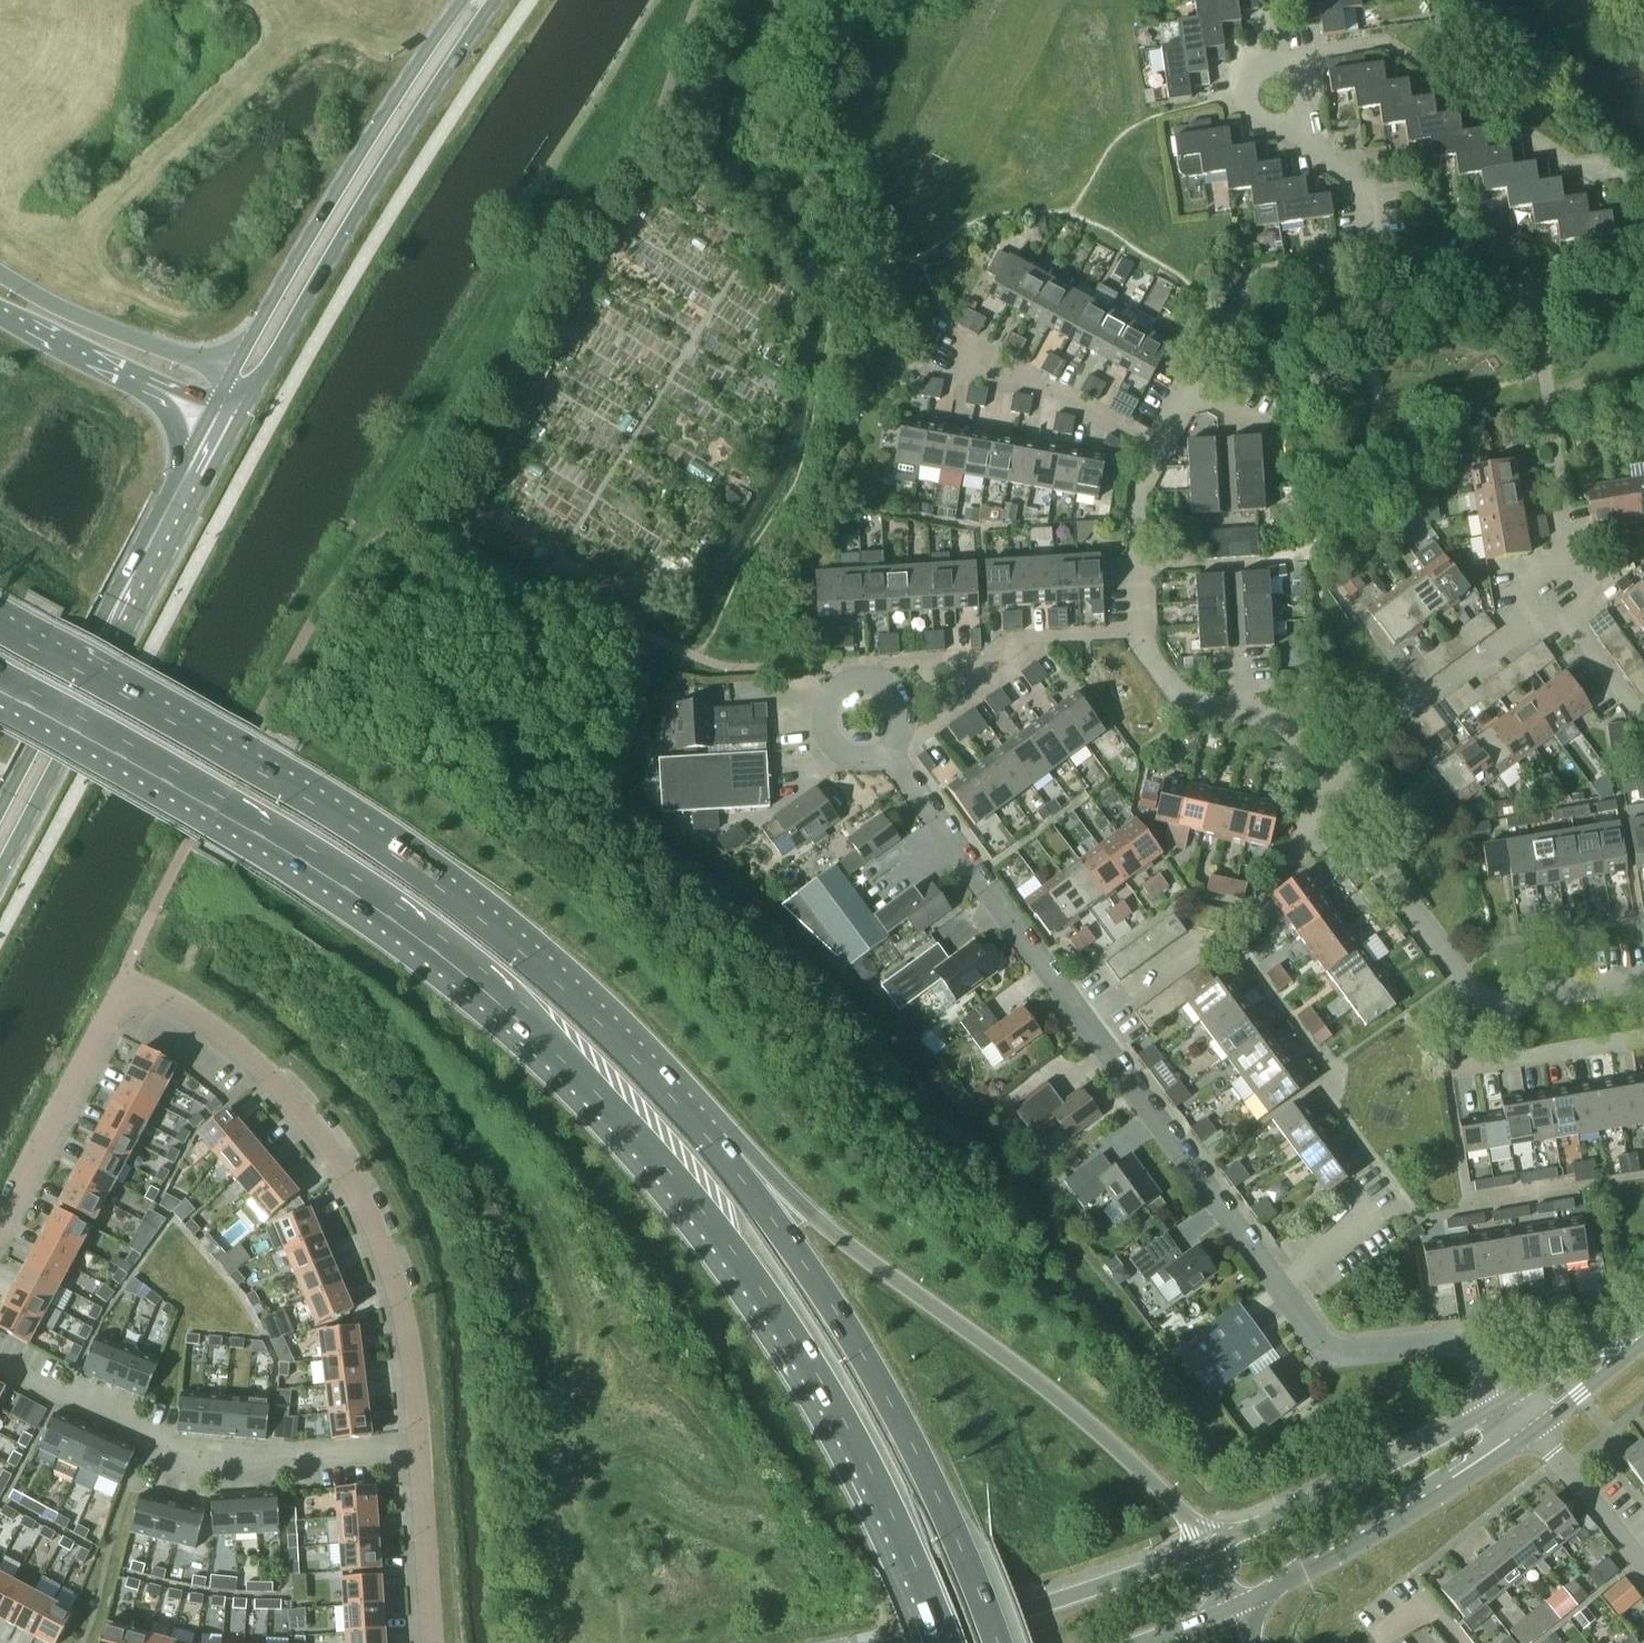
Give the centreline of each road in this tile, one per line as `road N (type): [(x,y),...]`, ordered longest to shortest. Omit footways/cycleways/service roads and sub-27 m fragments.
road 1 (trunk): [(0,690),(350,890),(483,990),(596,1091),(702,1209),(802,1348),(875,1476),(946,1642)]
road 2 (residential): [(1509,1399),(1451,1341),(1323,1348),(894,760)]
road 3 (trunk): [(724,1156),(575,992),(452,891),(285,786),(0,628)]
road 4 (residential): [(422,1456),(413,1344),(355,1183),(311,1120),(239,1045),(188,1010),(127,982),(0,1230)]
road 5 (trunk): [(1207,1551),(1186,1516),(1066,1404),(724,1156)]
road 6 (trunk): [(1001,1642),(906,1428),(844,1320),(724,1156)]
road 7 (primary): [(0,873),(244,413)]
road 8 (secondary): [(244,413),(403,137),(495,0)]
road 9 (residential): [(422,1456),(193,1464),(159,1452),(147,1427),(0,1355)]
road 10 (primary): [(207,419),(0,808)]
road 11 (secondary): [(461,0),(230,373)]
road 12 (residential): [(1643,978),(1479,999),(1363,839)]
road 13 (residential): [(1291,68),(1311,52),(1383,42),(1595,178)]
road 14 (tertiary): [(1239,1606),(1344,1549),(1532,1427)]
road 15 (tertiary): [(1509,1399),(1362,1481),(1207,1551)]
road 16 (tertiary): [(1207,1551),(1048,1609),(904,1642)]
road 17 (residential): [(1320,773),(1560,598)]
road 18 (residential): [(1374,259),(1435,253),(1541,305),(1643,290)]
road 19 (residential): [(1187,390),(1249,277),(1374,259)]
road 20 (trunk): [(230,373),(77,314),(0,274)]
road 21 (trunk): [(0,317),(207,419)]
road 22 (residential): [(1160,446),(959,339)]
road 23 (residential): [(888,751),(902,712),(893,694),(861,681),(840,688),(825,721),(838,748),(868,756)]
road 24 (residential): [(1047,636),(894,760)]
road 25 (residential): [(1138,629),(1136,497),(1160,446)]
road 26 (residential): [(433,1642),(422,1456)]
road 27 (residential): [(1532,1427),(1643,1564)]
road 28 (residential): [(1374,259),(1353,166),(1298,118)]
road 29 (tertiary): [(1643,1323),(1509,1399)]
road 30 (tertiary): [(1532,1427),(1643,1335)]
road 31 (residential): [(1138,629),(1182,699),(1240,714)]
road 32 (residential): [(1560,598),(1639,713)]
road 33 (residential): [(1291,68),(1269,62),(1248,79),(1249,104),(1269,123),(1298,118)]

